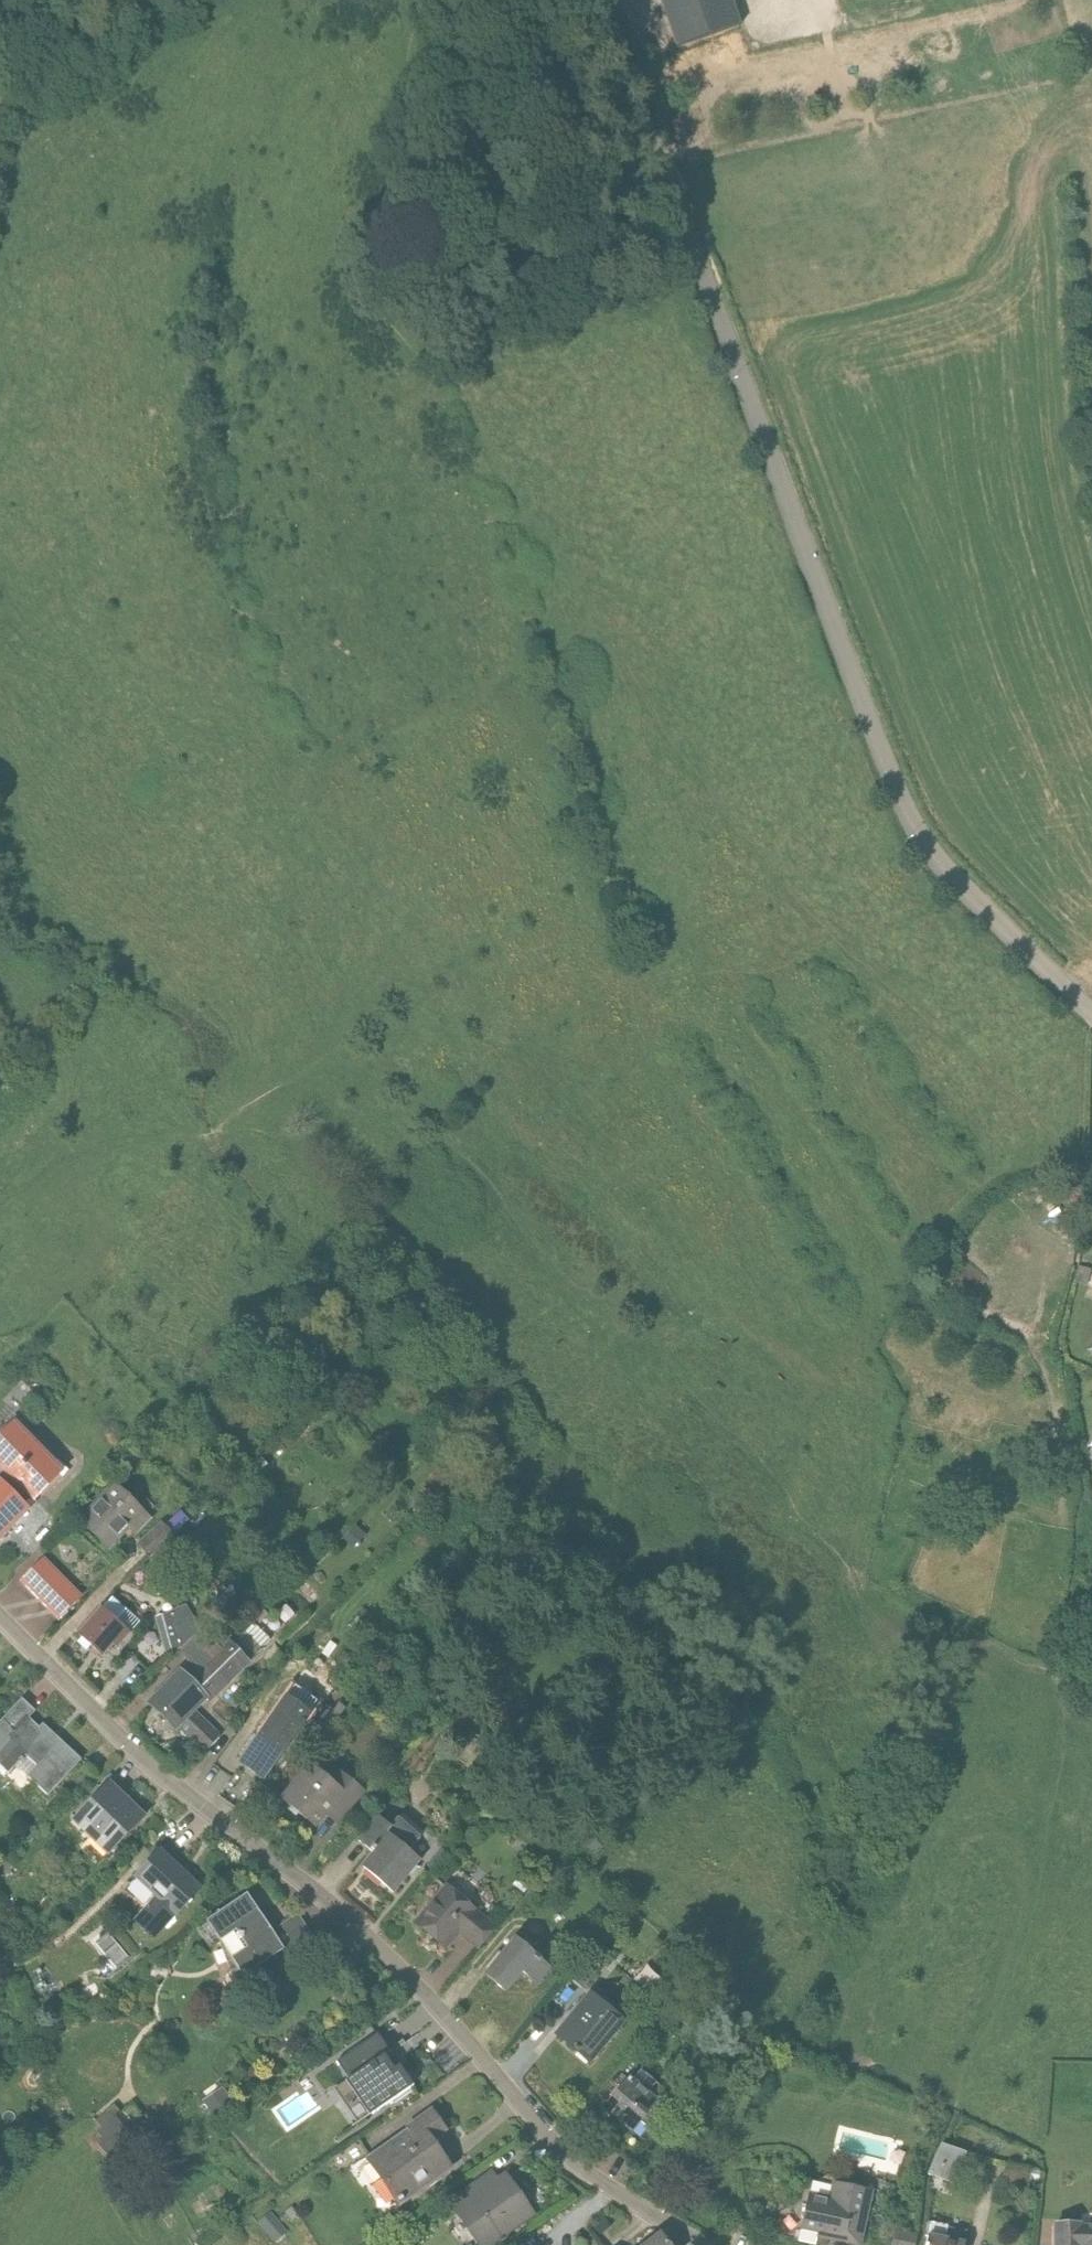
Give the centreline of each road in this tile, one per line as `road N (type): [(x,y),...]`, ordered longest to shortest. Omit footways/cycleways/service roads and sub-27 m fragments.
road 1 (unclassified): [(1091,1013),(918,835),(596,0)]
road 2 (unclassified): [(701,2244),(566,2158),(385,1953),(136,1753),(0,1620)]

